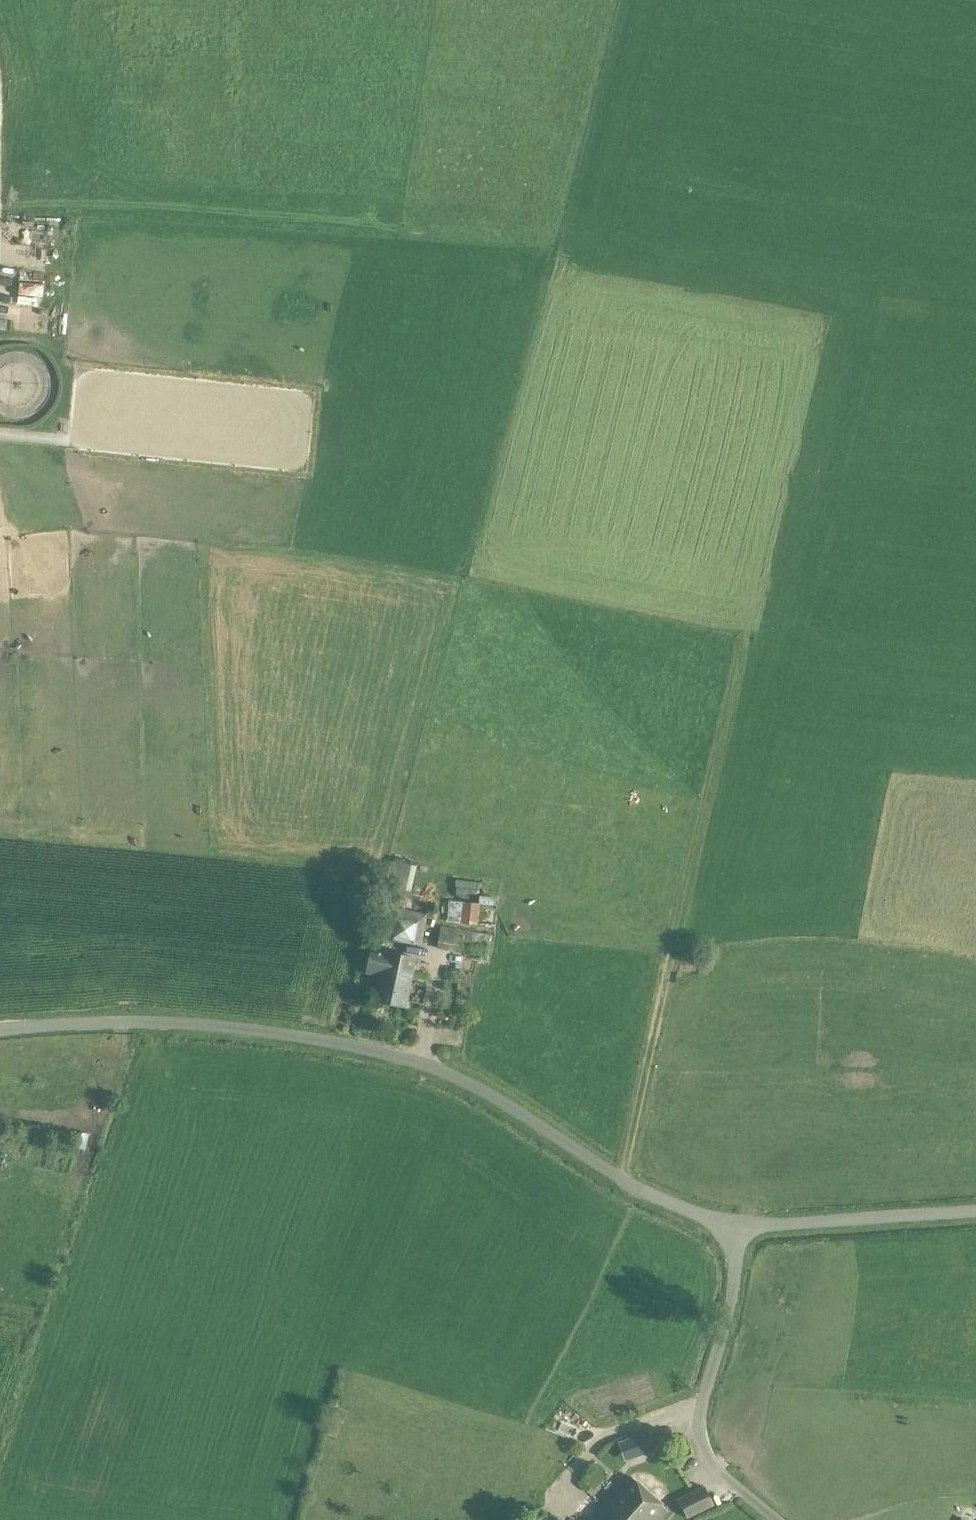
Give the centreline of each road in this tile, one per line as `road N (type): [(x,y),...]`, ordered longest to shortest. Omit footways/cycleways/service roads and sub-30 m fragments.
road 1 (unclassified): [(734,1230),(630,1189),(451,1081),(368,1052),(146,1022),(0,1034)]
road 2 (unclassified): [(773,1519),(696,1448),(696,1415),(732,1279),(734,1230)]
road 3 (unclassified): [(975,1216),(734,1230)]

